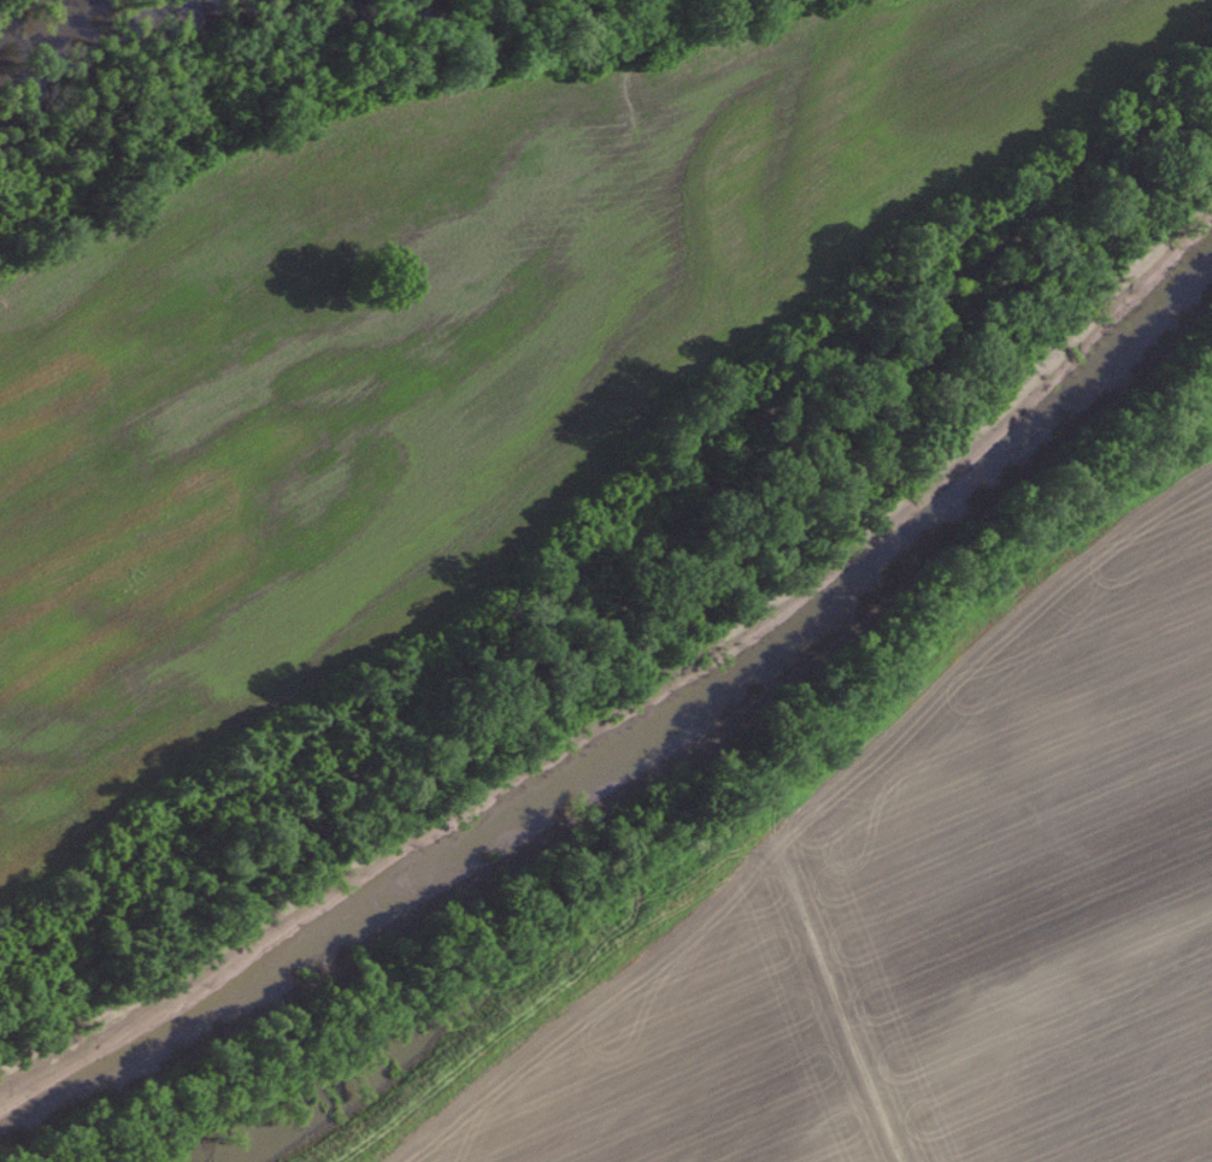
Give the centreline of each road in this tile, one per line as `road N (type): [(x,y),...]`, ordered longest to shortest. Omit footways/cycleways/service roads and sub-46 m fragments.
road 1 (residential): [(766,873),(898,1161)]

